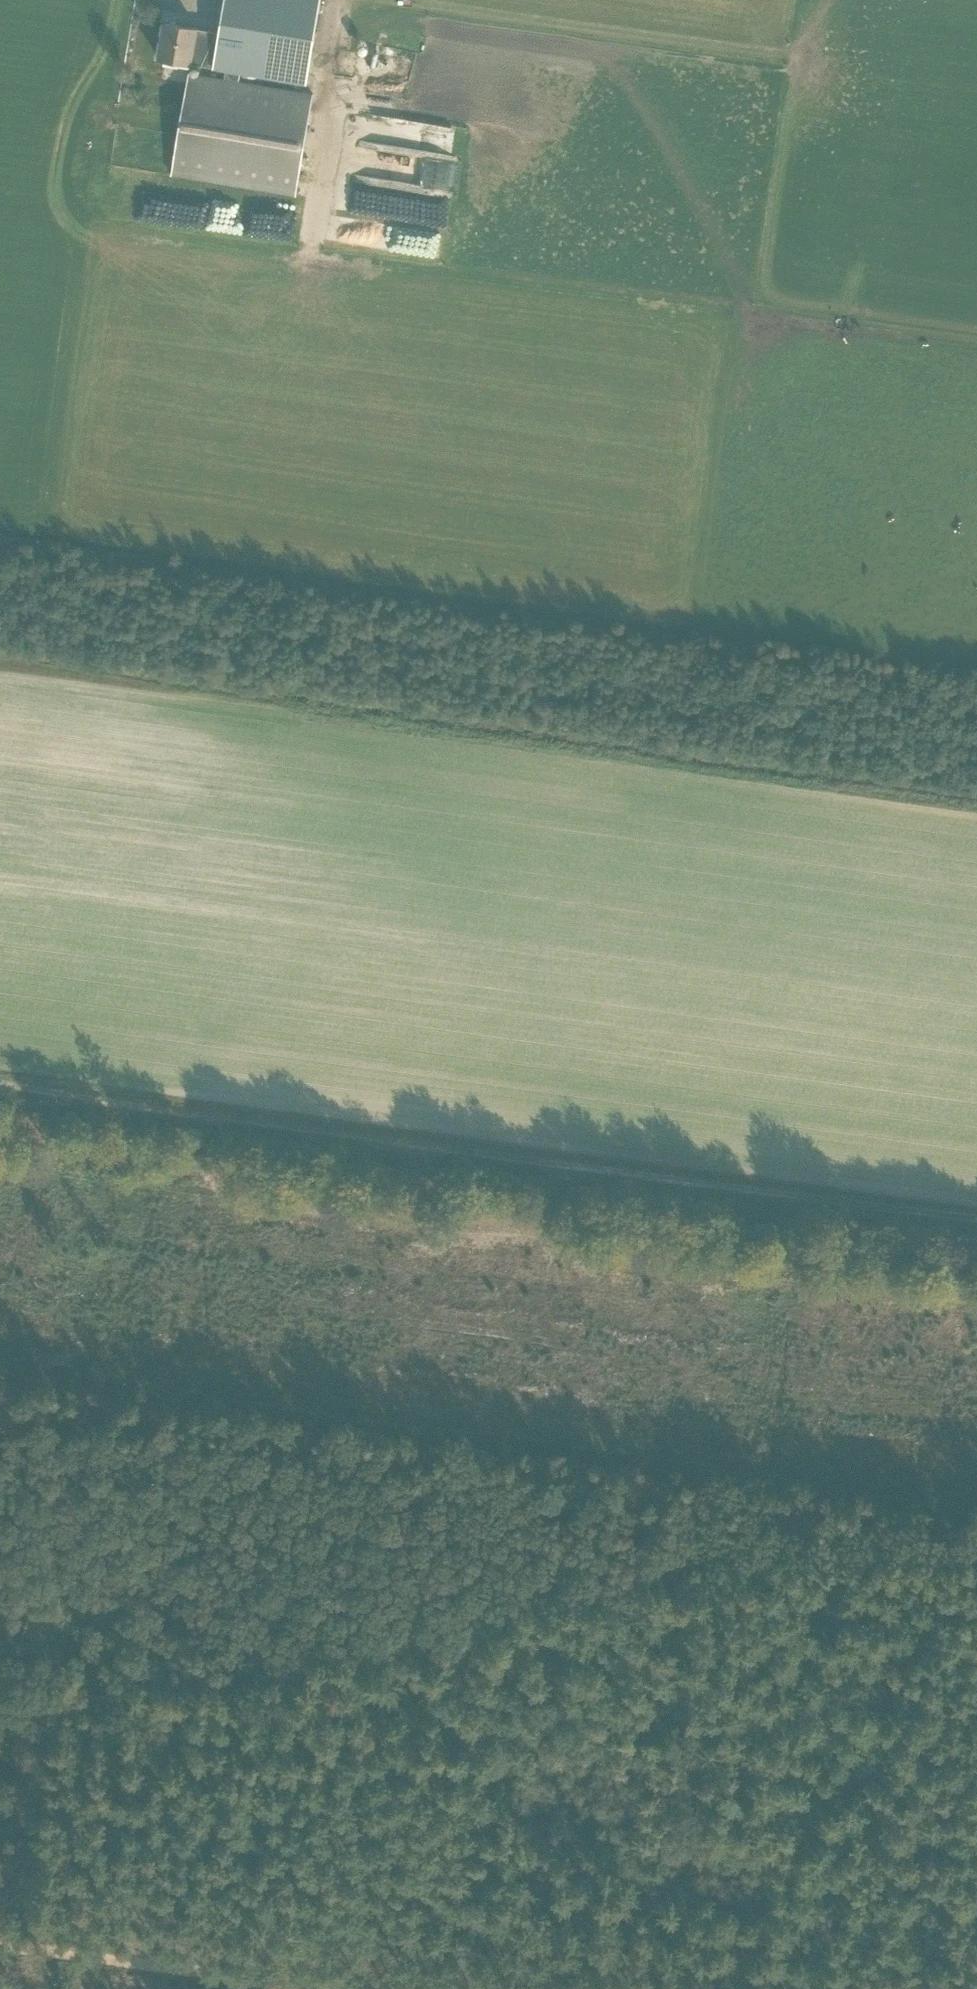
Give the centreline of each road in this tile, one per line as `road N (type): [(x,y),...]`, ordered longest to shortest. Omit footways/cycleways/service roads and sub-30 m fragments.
road 1 (track): [(0,1076),(976,1221)]
road 2 (track): [(368,1988),(0,1941)]

